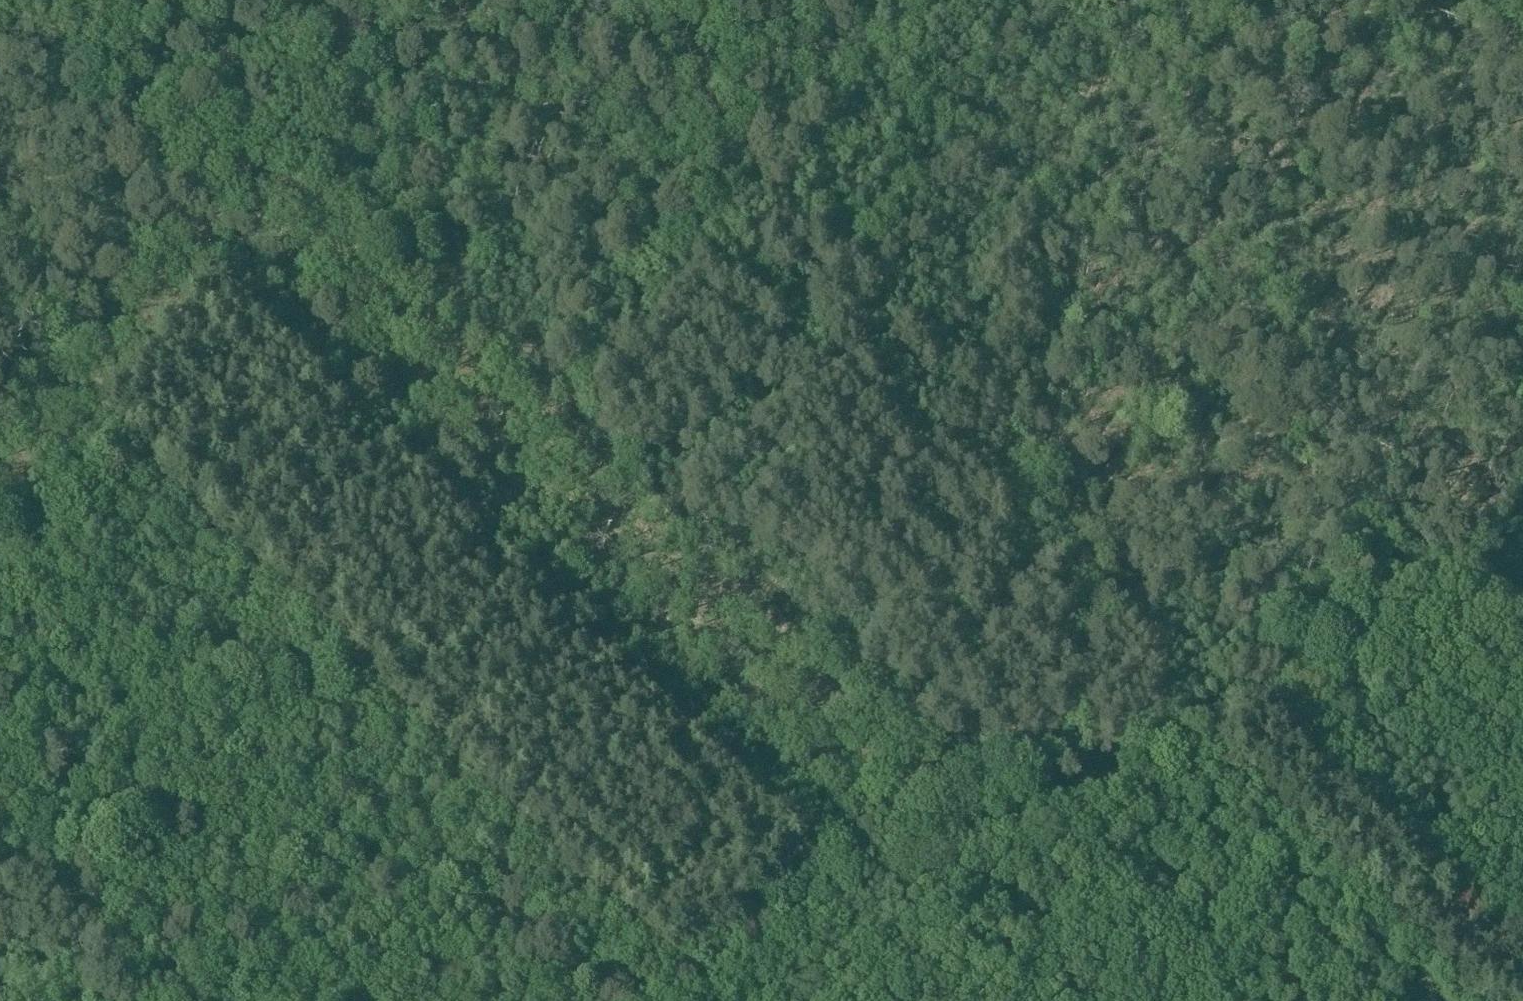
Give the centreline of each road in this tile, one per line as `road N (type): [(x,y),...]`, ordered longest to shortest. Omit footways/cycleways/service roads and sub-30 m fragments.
road 1 (track): [(404,0),(0,493)]
road 2 (track): [(1007,905),(956,937),(888,1000)]

